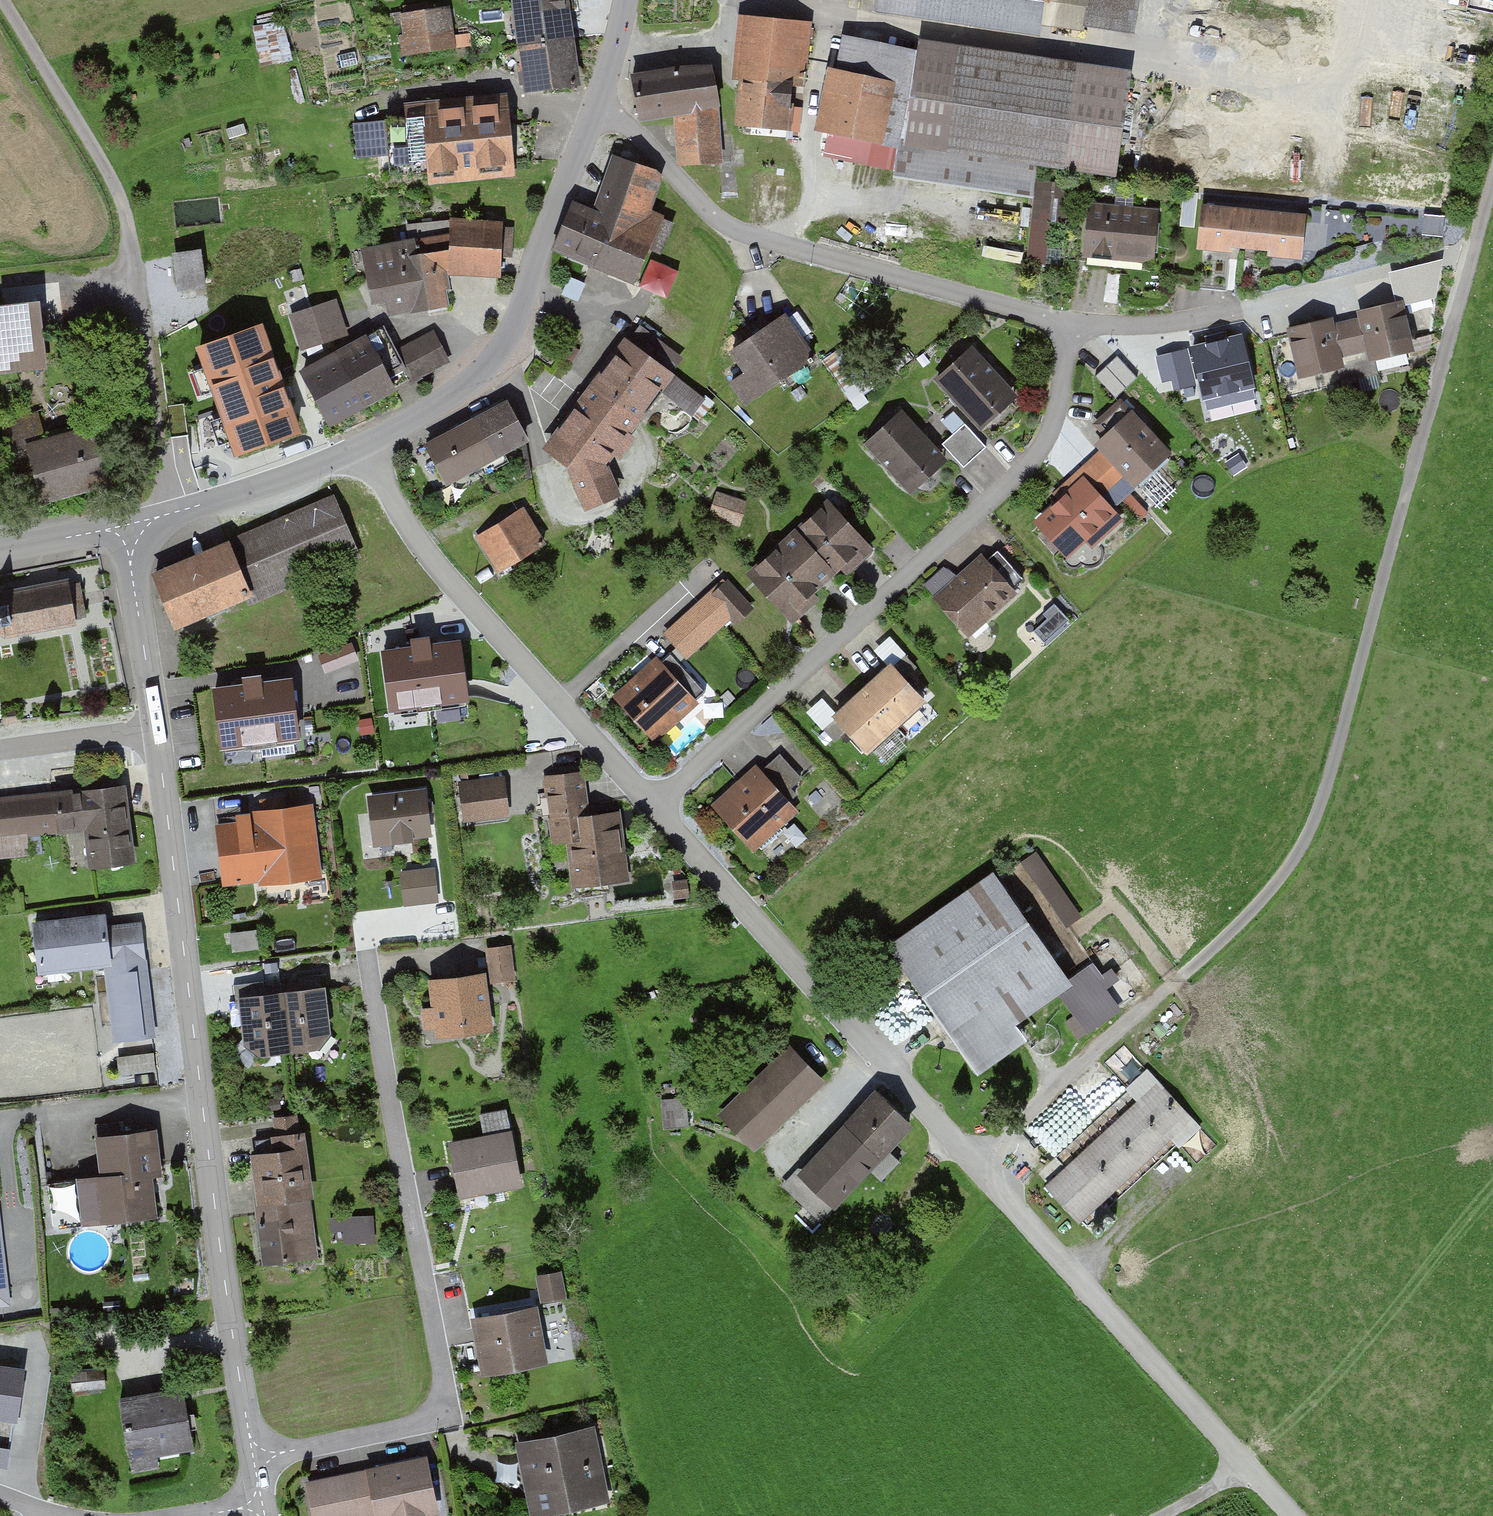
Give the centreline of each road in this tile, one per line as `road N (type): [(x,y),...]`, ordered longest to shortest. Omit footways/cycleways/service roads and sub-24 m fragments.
road 1 (track): [(1492,176),(1306,843),(1251,909),(977,1162)]
road 2 (tertiary): [(261,1456),(249,1434),(221,1251),(156,729)]
road 3 (track): [(1351,0),(1334,91),(748,0)]
road 4 (residential): [(654,806),(1093,1292)]
road 5 (residential): [(1070,330),(1058,413),(1032,461),(654,806)]
road 6 (residential): [(261,1456),(422,1422),(441,1409),(444,1371),(368,955)]
road 7 (track): [(163,515),(125,213),(0,0)]
road 8 (residential): [(593,108),(637,136),(732,229),(1070,330)]
road 9 (residential): [(361,447),(410,532),(654,806)]
road 10 (residential): [(361,447),(462,388),(509,335),(593,108)]
road 11 (residential): [(1070,330),(1165,325),(1437,257)]
road 12 (unclassified): [(1093,1292),(1290,1515)]
road 13 (residential): [(163,515),(361,447)]
road 14 (tertiary): [(156,729),(128,533)]
road 15 (residential): [(156,729),(0,752)]
road 16 (residential): [(128,533),(0,550)]

